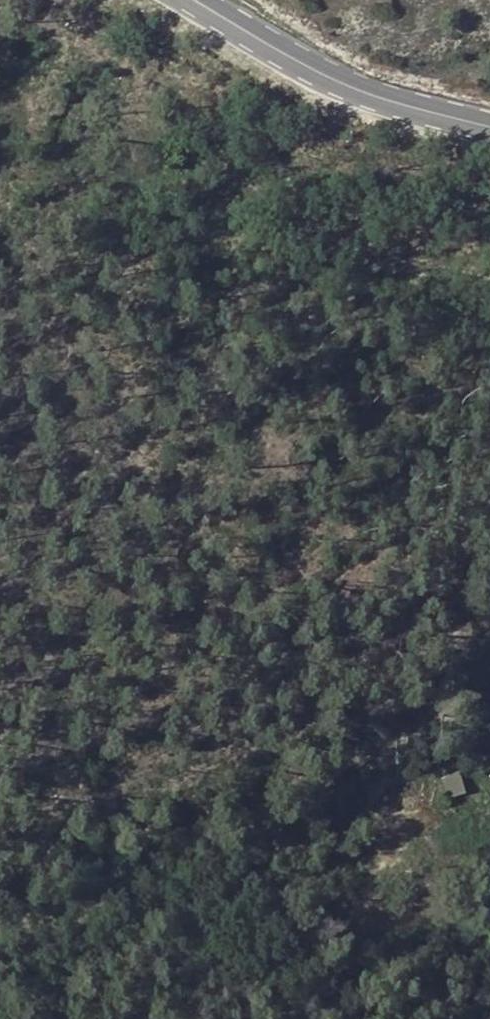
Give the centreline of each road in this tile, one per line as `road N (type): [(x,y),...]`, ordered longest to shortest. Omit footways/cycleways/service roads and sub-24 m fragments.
road 1 (primary): [(489,126),(356,89),(196,0)]

